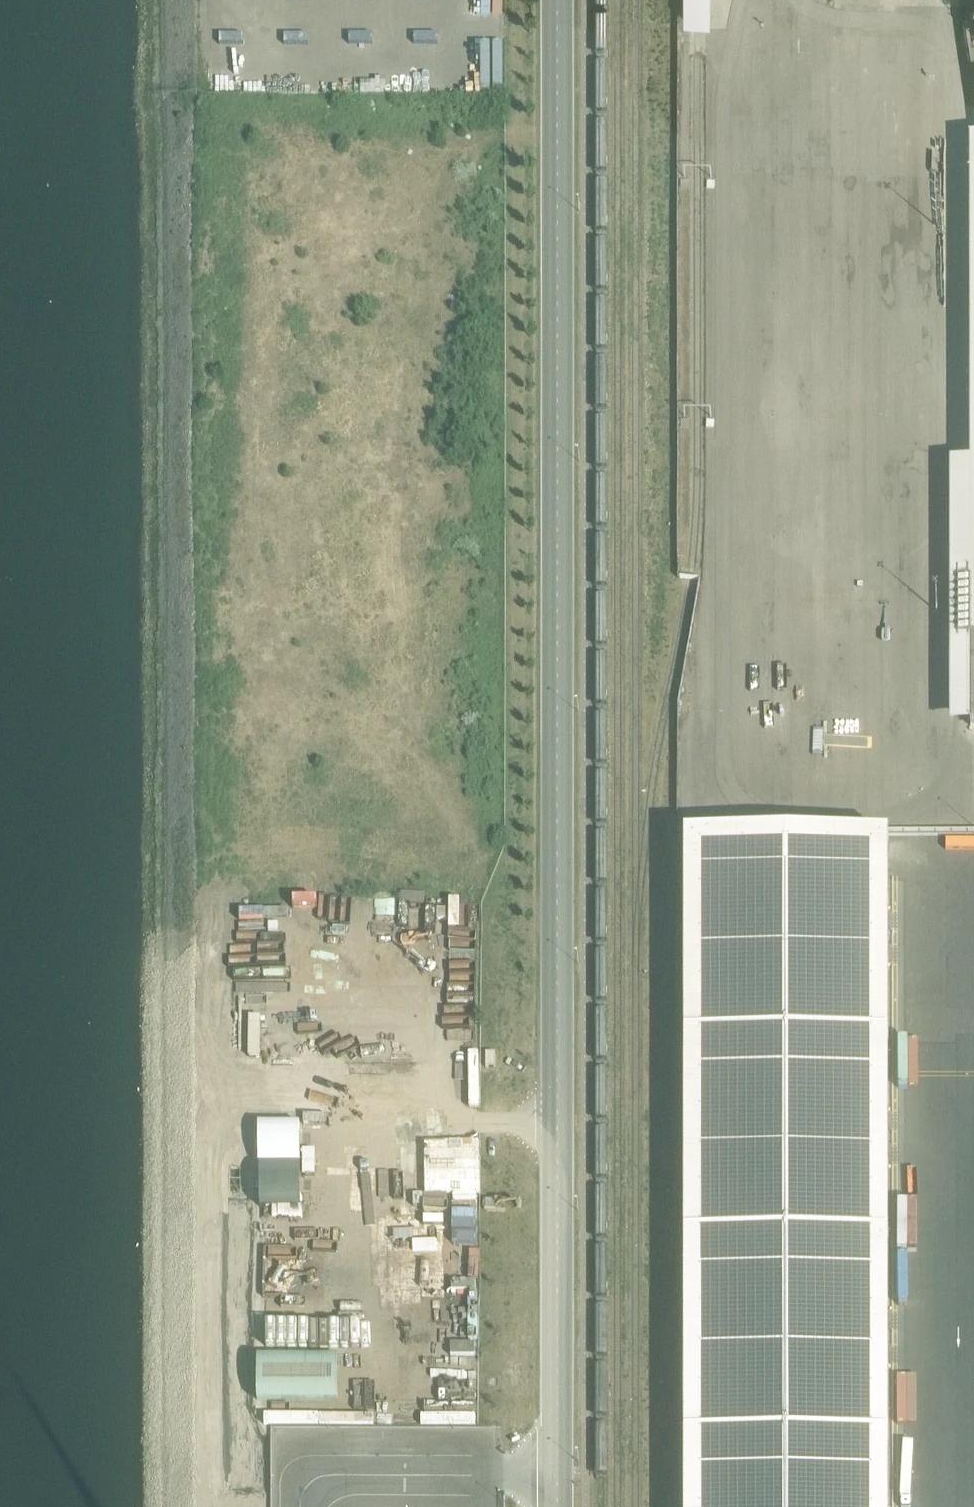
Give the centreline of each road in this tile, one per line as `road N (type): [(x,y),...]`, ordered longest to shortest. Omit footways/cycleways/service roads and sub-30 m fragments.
road 1 (unclassified): [(556,1506),(550,0)]

